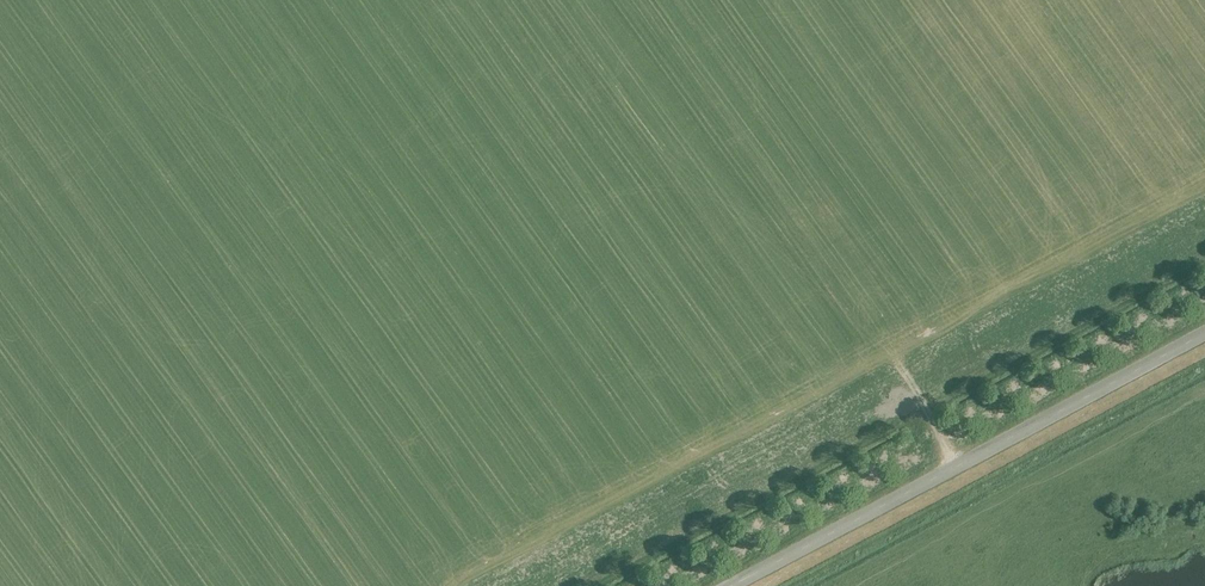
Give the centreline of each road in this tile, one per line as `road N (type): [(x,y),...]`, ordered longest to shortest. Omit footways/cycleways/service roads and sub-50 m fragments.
road 1 (unclassified): [(730,585),(1204,333)]

